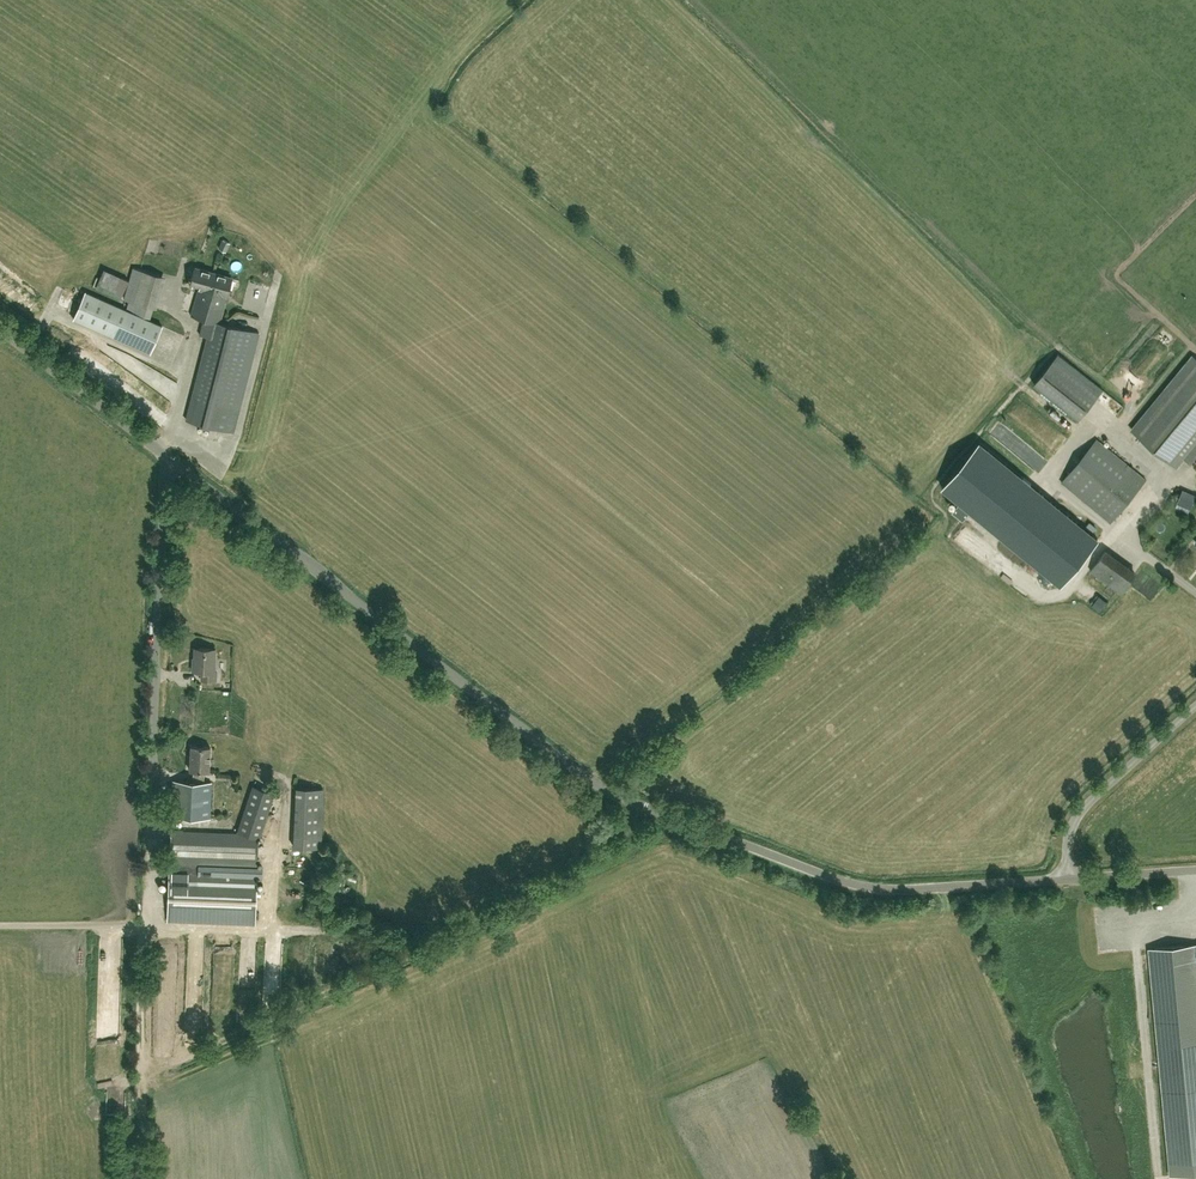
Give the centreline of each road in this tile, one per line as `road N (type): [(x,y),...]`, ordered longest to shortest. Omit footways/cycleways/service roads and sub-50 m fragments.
road 1 (unclassified): [(1069,879),(876,888),(615,793),(0,330)]
road 2 (track): [(691,823),(142,1079)]
road 3 (unclassified): [(1069,879),(1069,836),(1079,814),(1195,706)]
road 4 (track): [(150,926),(142,940),(142,1079)]
road 5 (unclassified): [(1195,871),(1069,879)]

